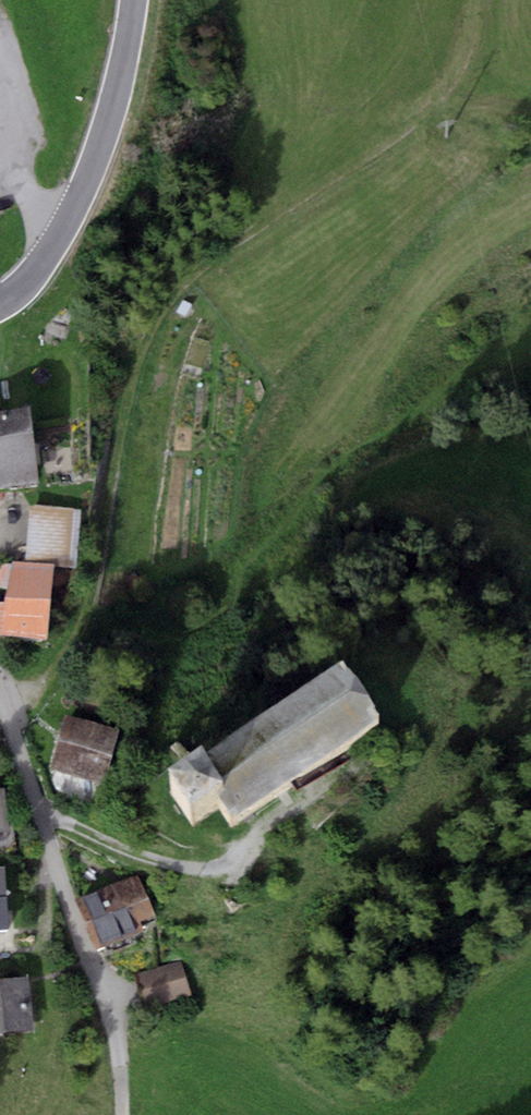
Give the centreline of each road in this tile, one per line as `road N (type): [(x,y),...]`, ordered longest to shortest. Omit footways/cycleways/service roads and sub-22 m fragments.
road 1 (track): [(70,651),(92,601),(133,377),(163,307),(230,245),(413,126),(461,56),(474,0)]
road 2 (unclassified): [(134,0),(92,167),(34,276),(0,303)]

